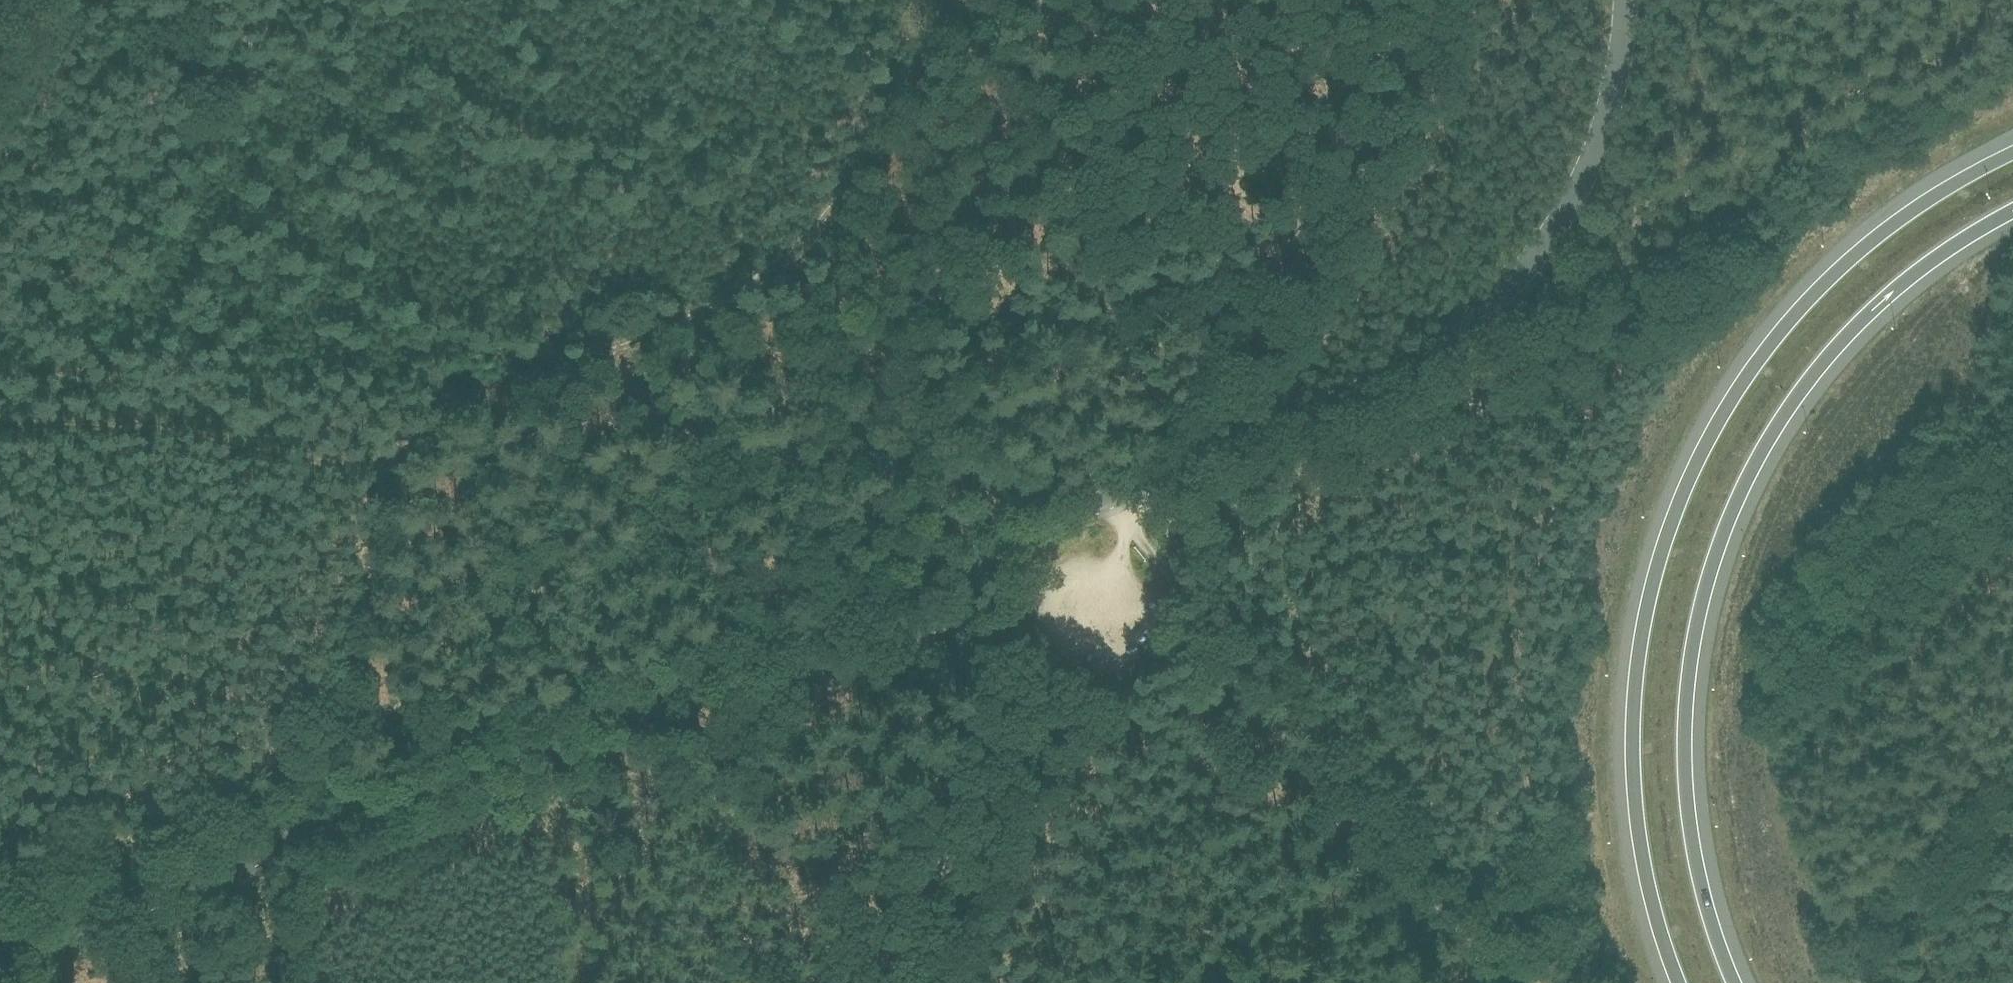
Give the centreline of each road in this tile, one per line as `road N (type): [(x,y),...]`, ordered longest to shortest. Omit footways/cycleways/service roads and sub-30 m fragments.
road 1 (tertiary): [(0,961),(1141,486),(1395,370),(1490,303),(1564,216),(1609,117),(1624,0)]
road 2 (track): [(951,0),(842,193),(779,260),(682,323),(470,401),(389,465),(350,466),(149,422),(0,416)]
road 3 (track): [(104,982),(596,783),(1113,554)]
road 4 (motorway): [(2012,151),(1924,202),(1813,292),(1748,371),(1682,492),(1645,611),(1632,742),(1646,874),(1679,982)]
road 5 (motorway): [(1734,982),(1704,896),(1685,783),(1690,657),(1717,551),(1759,454),(1828,355),(1926,264),(2012,209)]
road 6 (track): [(1183,468),(1186,435),(1427,0)]
road 7 (track): [(1239,688),(1465,951),(1476,972),(1469,982)]
road 8 (track): [(1018,736),(875,982)]
road 9 (track): [(1149,576),(1067,651),(1018,736)]
road 10 (track): [(1149,576),(1190,595),(1216,629),(1239,688)]
road 11 (track): [(70,0),(0,113)]

